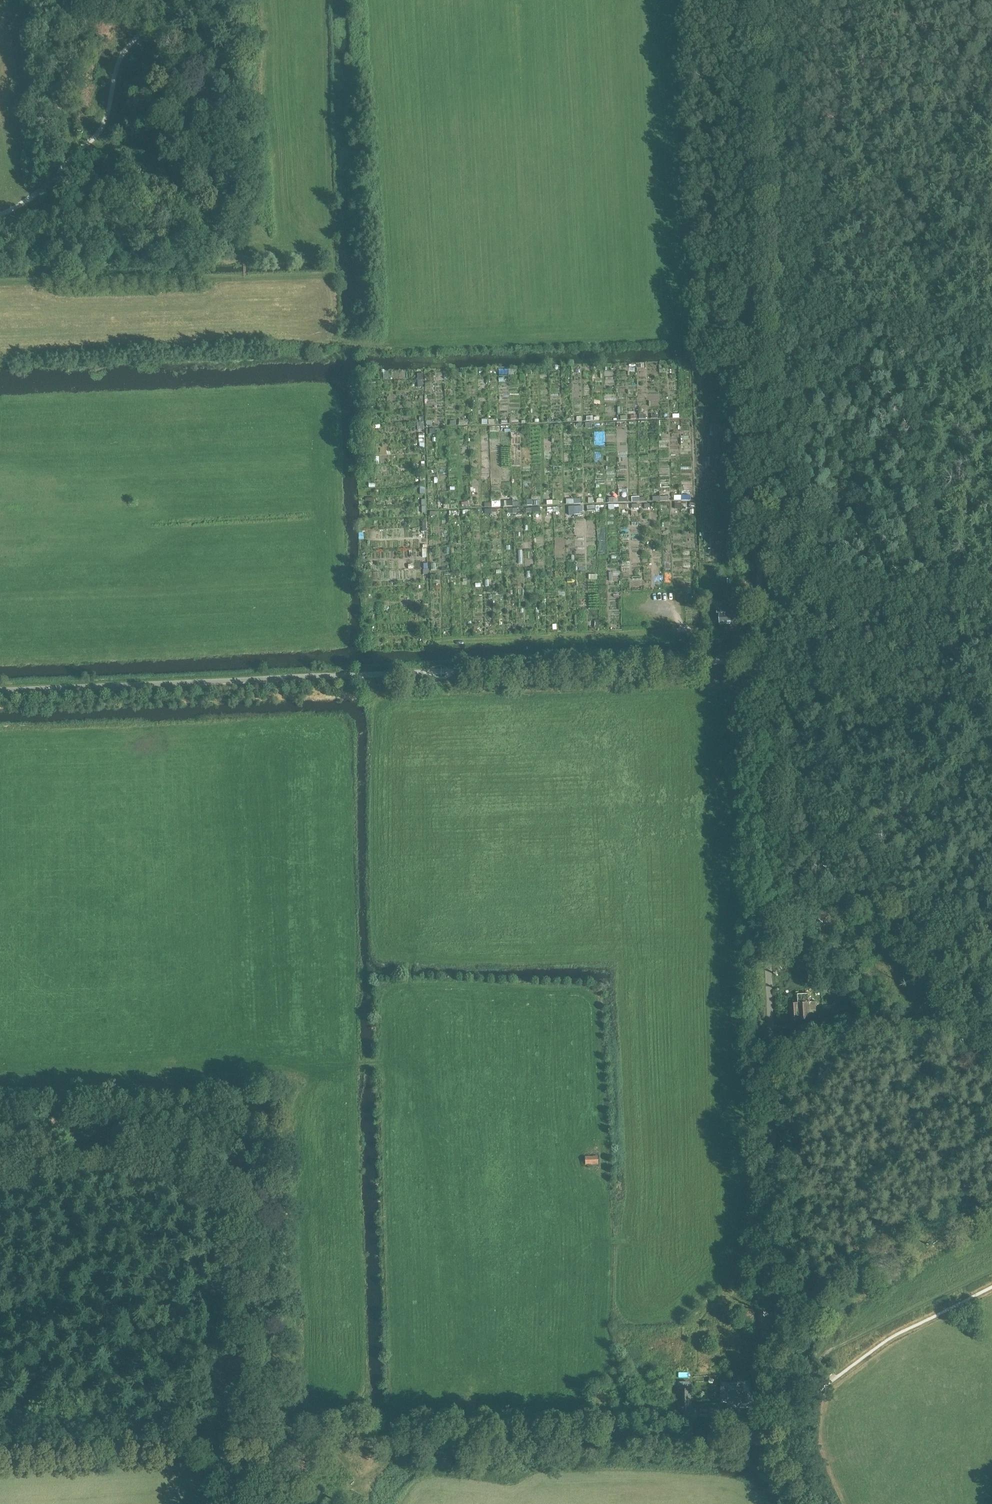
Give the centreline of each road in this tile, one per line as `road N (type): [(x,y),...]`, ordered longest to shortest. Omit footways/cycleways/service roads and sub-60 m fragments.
road 1 (unclassified): [(813,1503),(785,1429),(762,660)]
road 2 (unclassified): [(0,690),(707,662)]
road 3 (track): [(762,660),(746,0)]
road 4 (track): [(273,1443),(787,1436)]
road 5 (track): [(273,1443),(259,1430),(238,1371),(224,1230),(204,1180),(177,1164),(100,1149),(0,1161)]
road 6 (track): [(991,1230),(906,1264),(857,1298),(792,1418)]
road 7 (track): [(0,215),(41,190),(100,133),(120,59),(171,0)]
road 8 (track): [(431,643),(692,630)]
road 9 (track): [(991,1270),(823,1353)]

